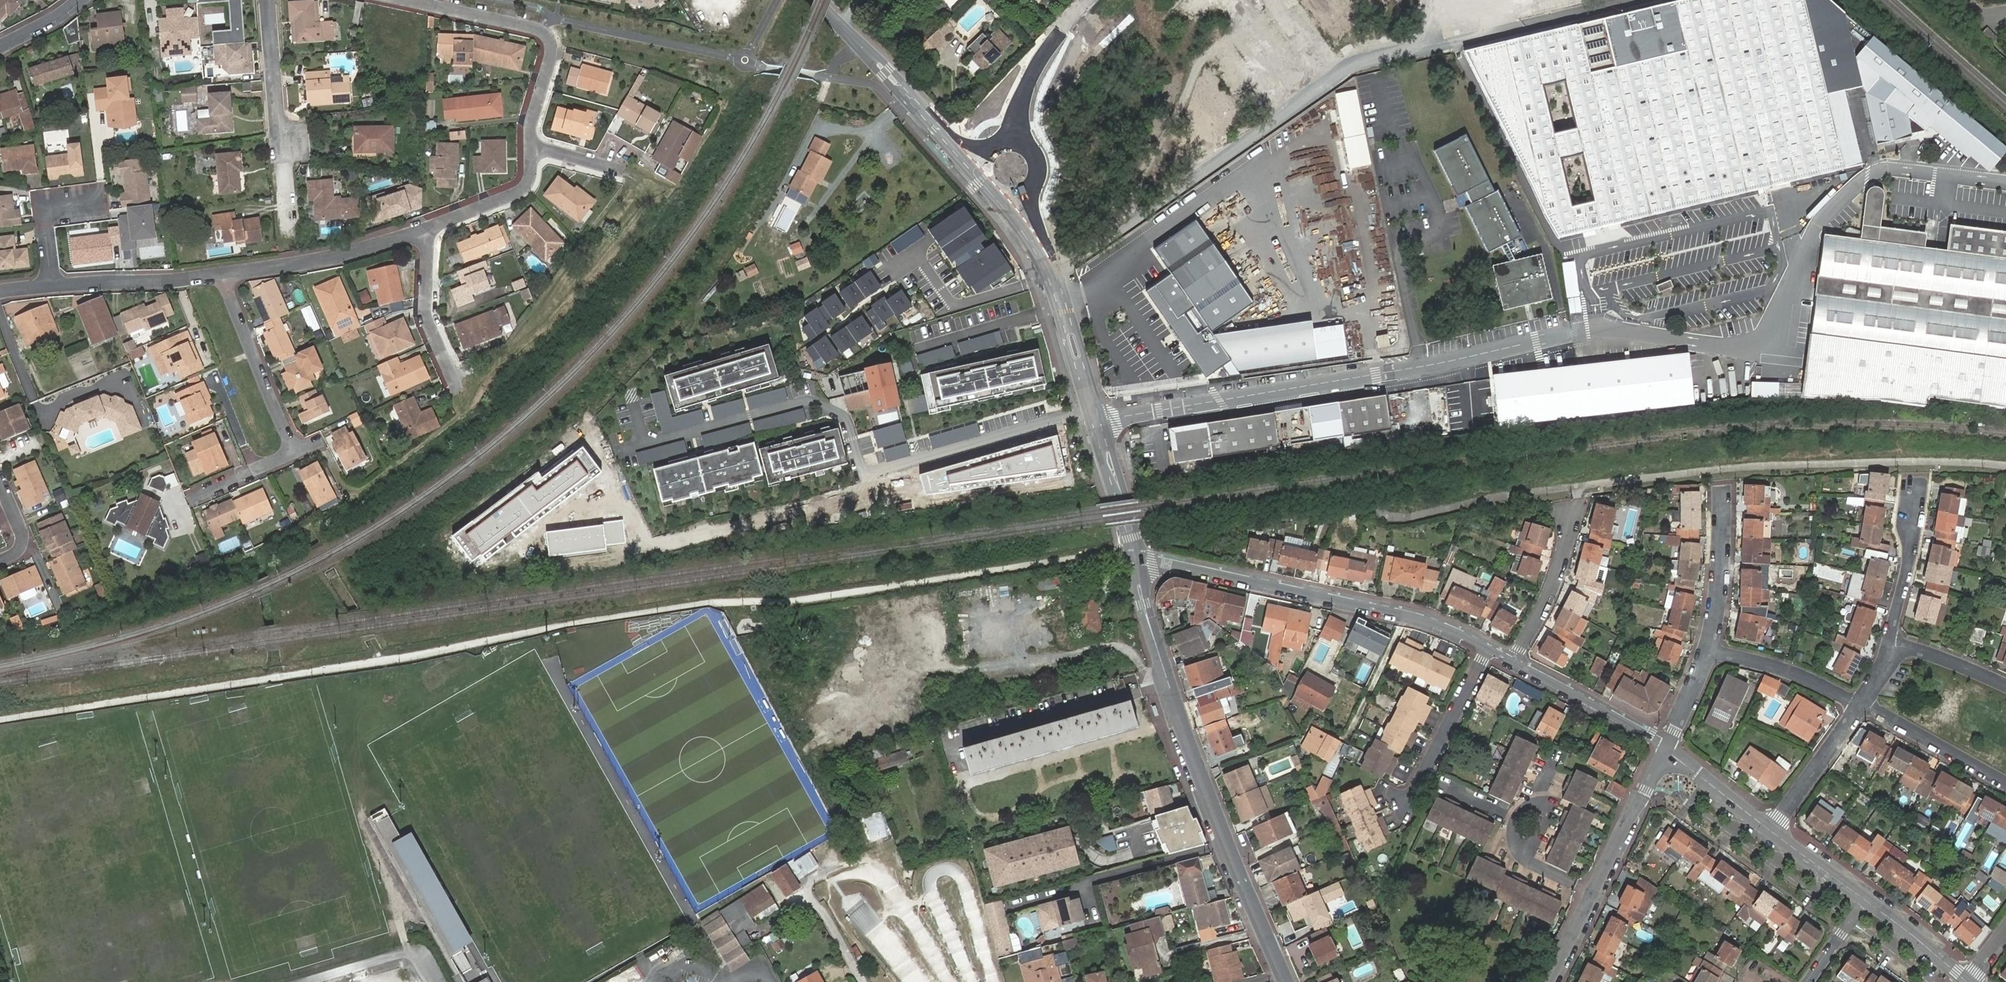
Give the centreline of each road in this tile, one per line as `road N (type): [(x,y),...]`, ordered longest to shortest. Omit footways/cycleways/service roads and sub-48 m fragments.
road 1 (unclassified): [(2005,182),(1885,169),(1860,180),(1804,243),(1769,327),(1753,339),(1699,344),(1598,327),(1569,330),(1421,367),(1102,420)]
road 2 (track): [(1058,273),(1354,65),(1627,0)]
road 3 (tertiary): [(1286,981),(1189,747),(1143,604)]
road 4 (residential): [(1141,560),(1434,622),(1488,644)]
road 5 (residential): [(401,0),(538,29),(550,40),(532,149)]
road 6 (residential): [(1668,745),(1550,981)]
road 7 (residential): [(268,0),(290,249)]
road 8 (tertiary): [(1102,420),(1027,187)]
road 9 (track): [(1249,23),(1203,59),(1126,199),(1128,225)]
road 10 (tertiary): [(1006,193),(1047,288),(1086,411)]
road 11 (residential): [(429,230),(224,275)]
road 12 (tertiary): [(845,25),(951,154),(985,171)]
road 13 (tertiary): [(991,152),(957,137),(845,25)]
road 14 (residential): [(224,275),(294,453)]
road 15 (residential): [(1488,644),(1405,810)]
road 16 (residential): [(224,275),(51,283)]
road 17 (residential): [(1521,660),(1668,745)]
road 18 (residential): [(429,230),(427,314),(460,393)]
road 19 (residential): [(2005,786),(1860,703)]
road 20 (residential): [(1521,660),(1555,584),(1574,508)]
road 21 (residential): [(1860,703),(1793,672),(1710,649)]
road 22 (residential): [(1710,649),(1721,492)]
road 23 (residential): [(1773,831),(1860,703)]
road 24 (tertiary): [(1086,411),(1131,557)]
road 25 (residential): [(1890,645),(1918,495)]
road 26 (tertiary): [(1141,560),(1102,420)]
road 27 (residential): [(532,149),(526,185),(429,230)]
road 28 (residential): [(51,283),(41,207),(104,200)]
road 29 (unclassified): [(1018,114),(1033,72),(1090,0)]
road 30 (residential): [(1668,745),(1773,831)]
road 31 (residential): [(1865,900),(1967,981)]
road 32 (track): [(1300,103),(1234,0)]
road 33 (residential): [(1890,645),(2005,685)]

